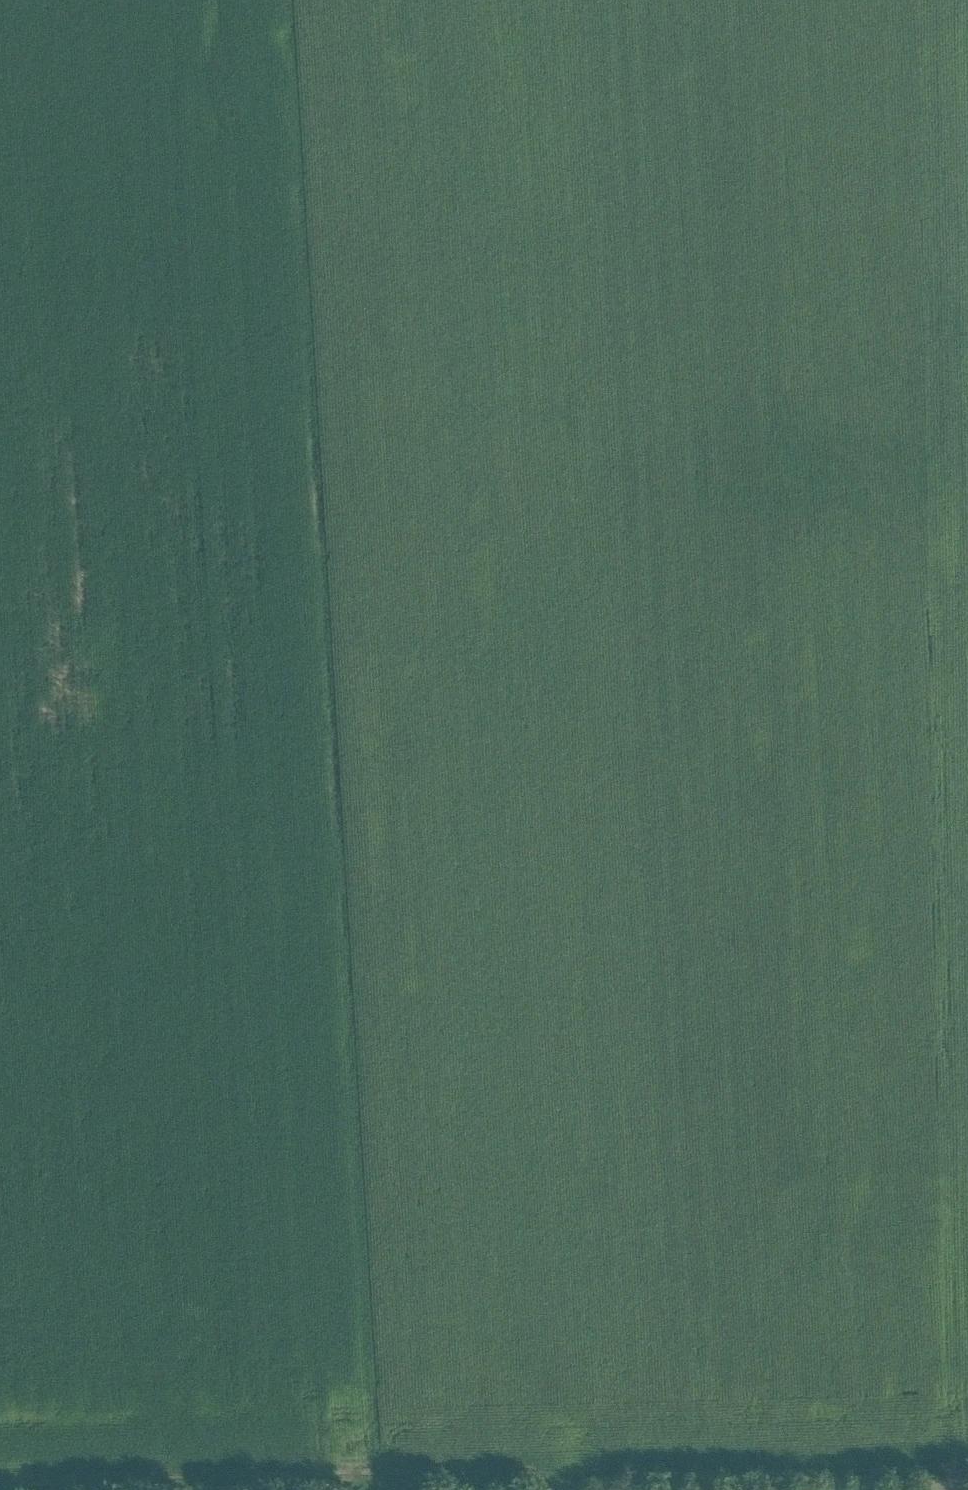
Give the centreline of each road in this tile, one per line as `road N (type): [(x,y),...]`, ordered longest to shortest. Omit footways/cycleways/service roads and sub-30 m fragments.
road 1 (unclassified): [(830,1489),(967,1487)]

